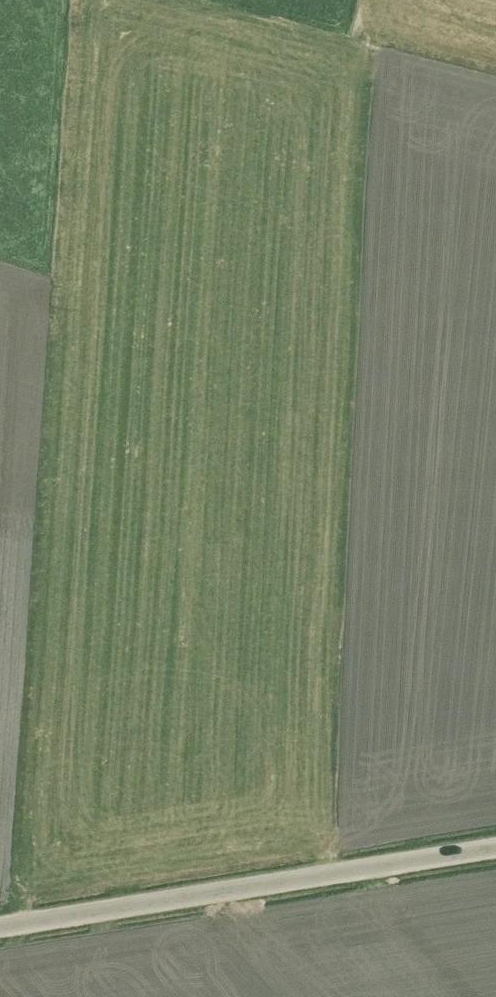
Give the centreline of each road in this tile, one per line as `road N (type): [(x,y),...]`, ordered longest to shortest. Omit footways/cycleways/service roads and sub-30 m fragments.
road 1 (unclassified): [(495,846),(0,926)]

